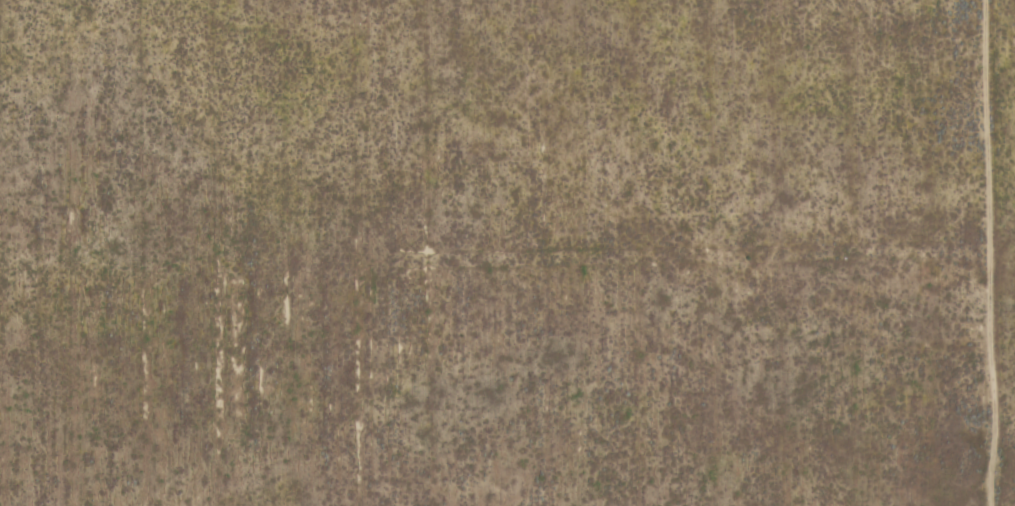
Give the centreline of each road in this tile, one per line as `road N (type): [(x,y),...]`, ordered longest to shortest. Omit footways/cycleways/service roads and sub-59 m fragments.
road 1 (residential): [(985,0),(986,505)]

